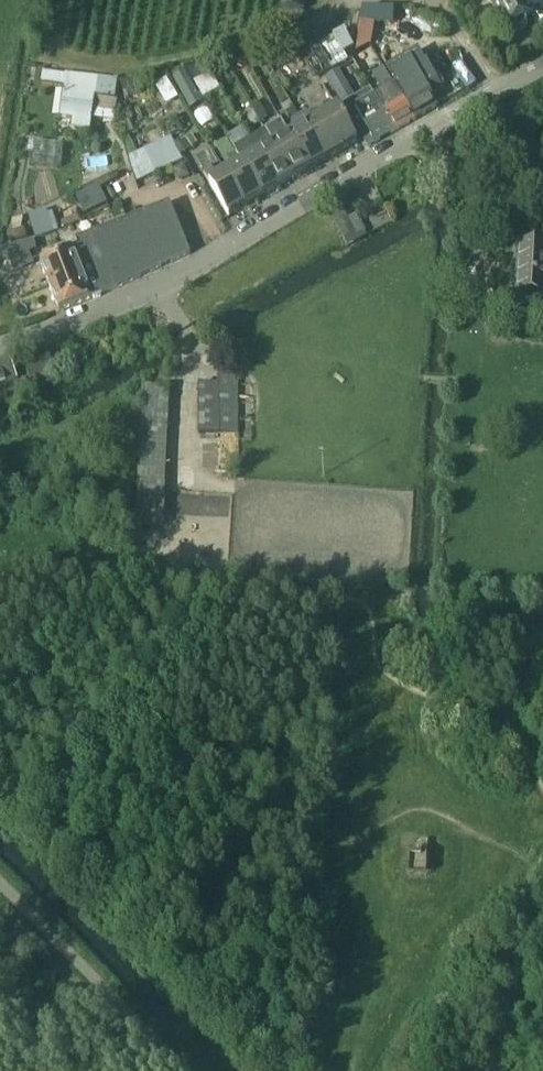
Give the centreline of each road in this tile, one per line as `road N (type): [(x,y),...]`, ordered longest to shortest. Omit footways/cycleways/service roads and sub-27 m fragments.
road 1 (unclassified): [(0,350),(211,261),(542,66)]

